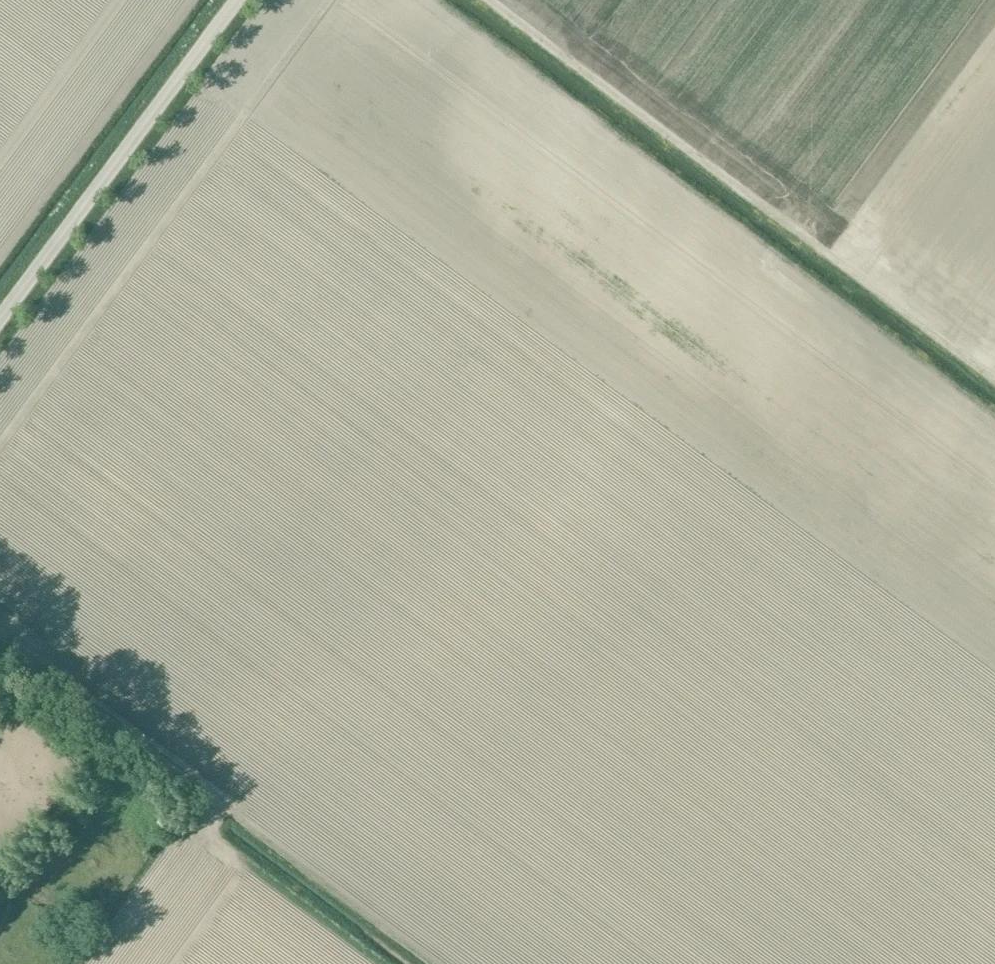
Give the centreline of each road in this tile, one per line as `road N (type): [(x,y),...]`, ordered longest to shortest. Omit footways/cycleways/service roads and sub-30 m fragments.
road 1 (unclassified): [(0,303),(226,0)]

